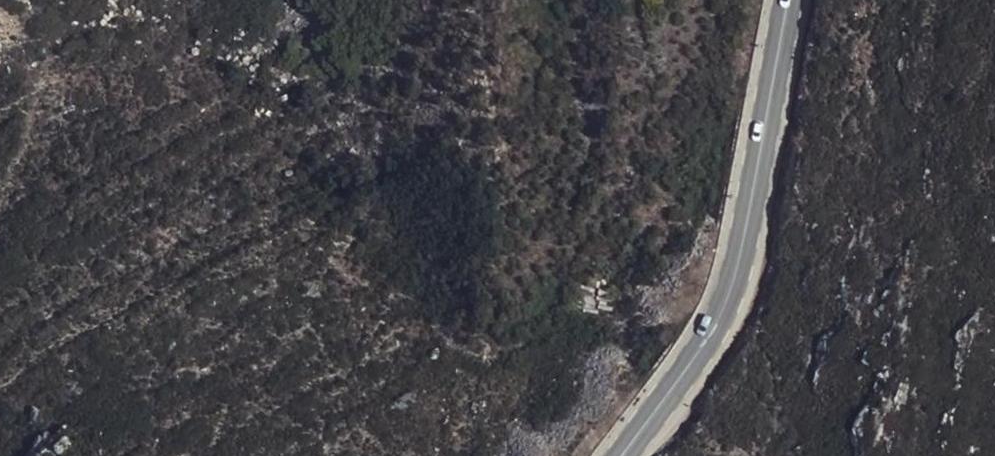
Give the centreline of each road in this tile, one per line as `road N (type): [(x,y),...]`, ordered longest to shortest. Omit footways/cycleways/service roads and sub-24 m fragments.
road 1 (primary): [(628,455),(730,308),(793,0)]

